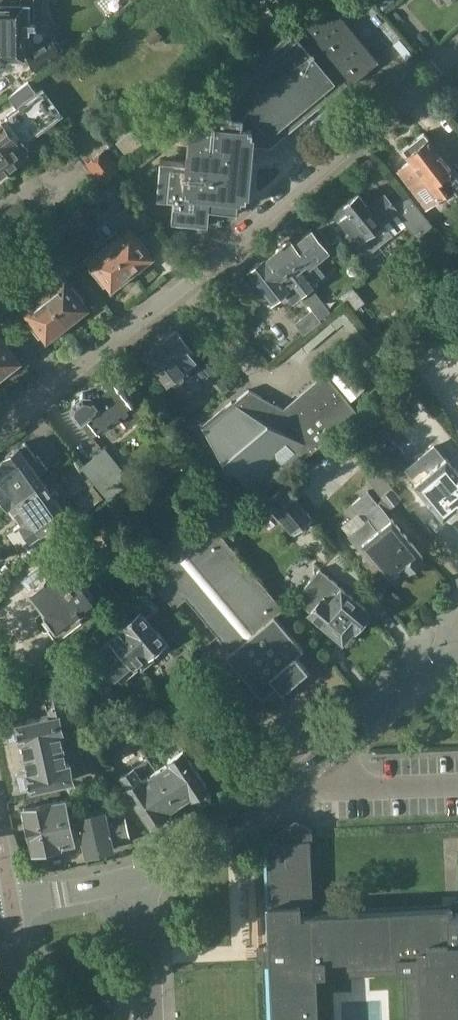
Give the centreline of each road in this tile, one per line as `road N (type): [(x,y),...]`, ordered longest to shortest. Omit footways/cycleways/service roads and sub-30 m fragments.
road 1 (residential): [(457,49),(235,246),(0,426)]
road 2 (residential): [(150,872),(261,809),(395,691),(451,659)]
road 3 (residential): [(154,1019),(150,872)]
road 4 (residential): [(12,900),(150,872)]
road 5 (residential): [(30,1019),(12,900)]

